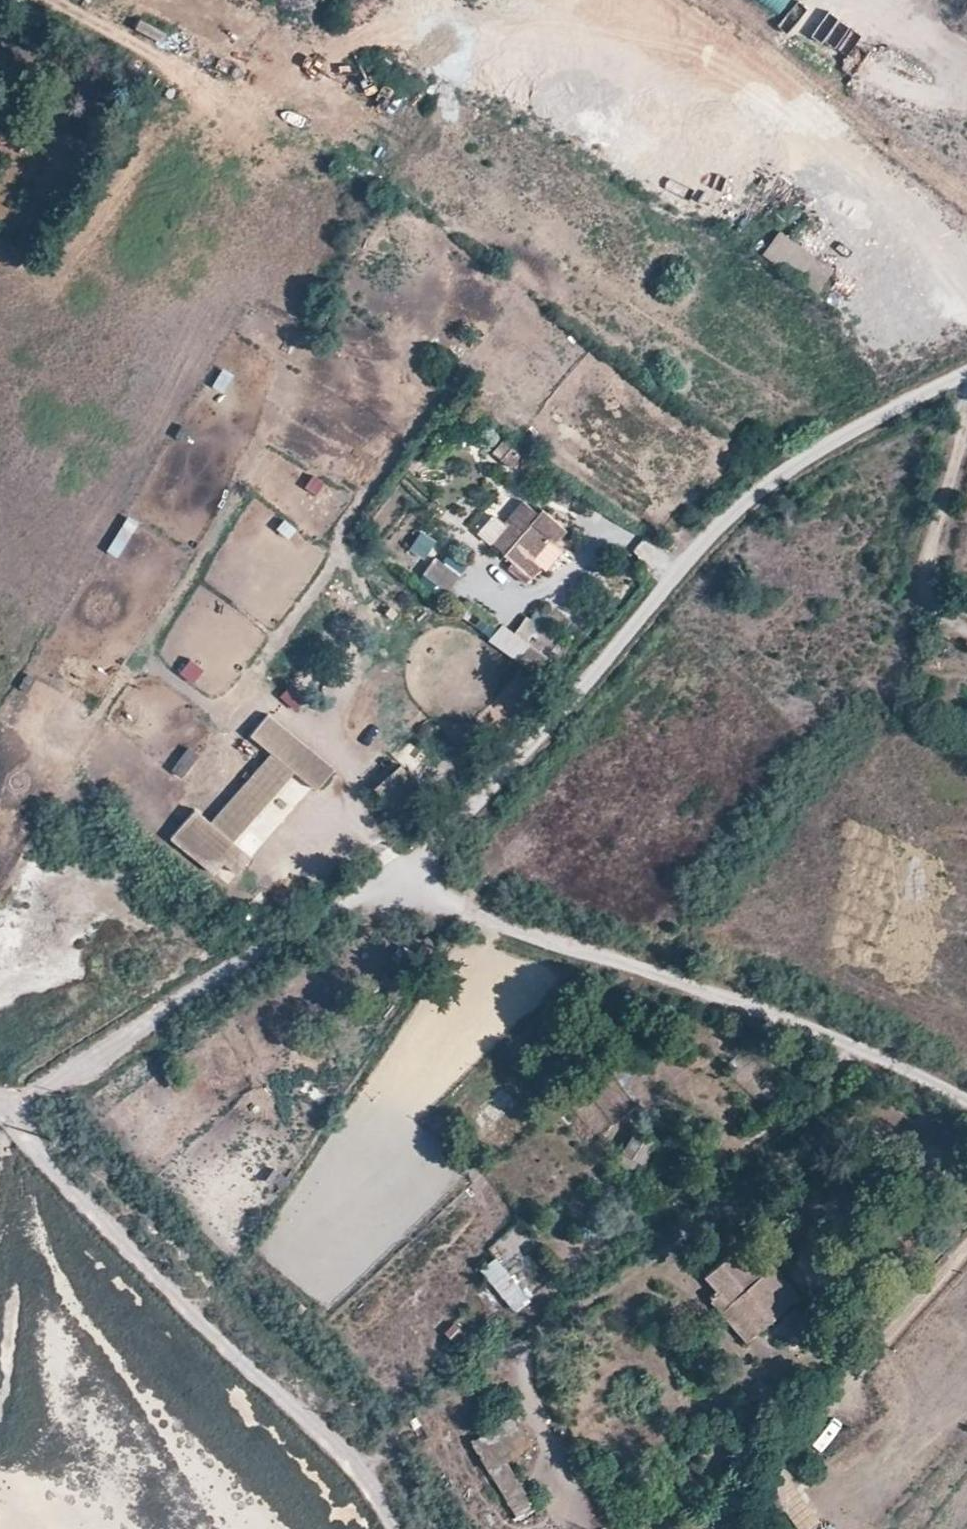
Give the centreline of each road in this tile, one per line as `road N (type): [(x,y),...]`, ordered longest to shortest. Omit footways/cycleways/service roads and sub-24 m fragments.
road 1 (unclassified): [(19,1114),(415,857),(534,738),(702,537),(868,416),(966,372)]
road 2 (track): [(415,857),(562,938),(810,1021),(966,1101)]
road 3 (track): [(0,1100),(131,1247),(331,1442),(401,1528)]

